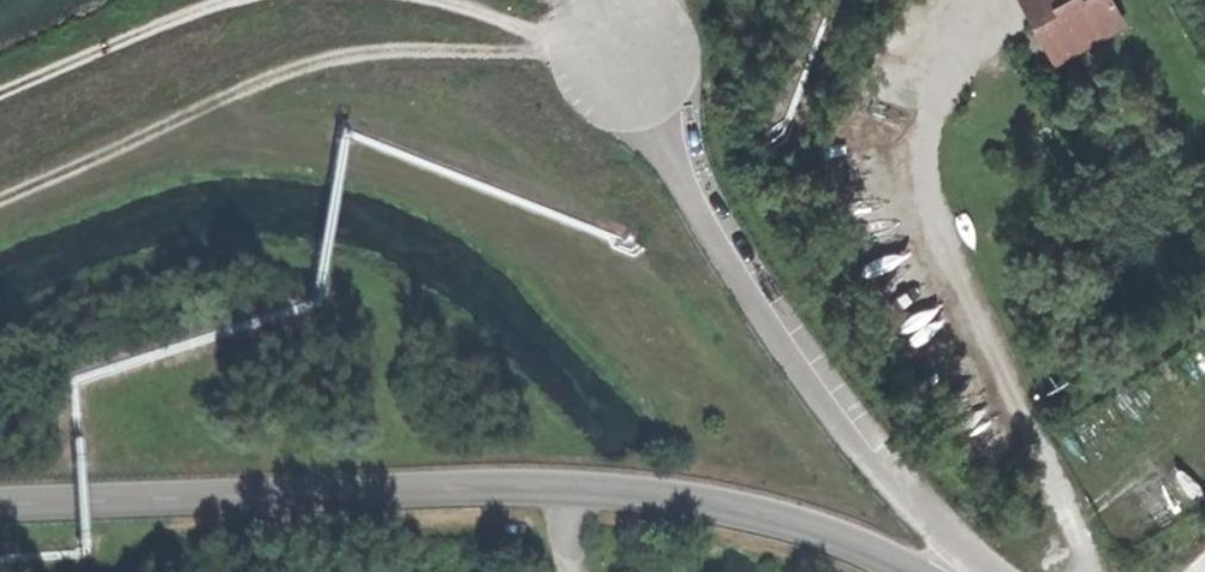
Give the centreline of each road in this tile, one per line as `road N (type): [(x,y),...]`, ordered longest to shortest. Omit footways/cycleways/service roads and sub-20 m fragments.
road 1 (tertiary): [(910,571),(863,546),(703,500),(579,489),(0,509)]
road 2 (track): [(623,41),(339,56),(0,197)]
road 3 (track): [(992,26),(959,51),(923,125),(927,236),(1072,514),(1093,571)]
road 4 (track): [(225,0),(0,90)]
road 5 (track): [(623,41),(563,34),(444,0)]

